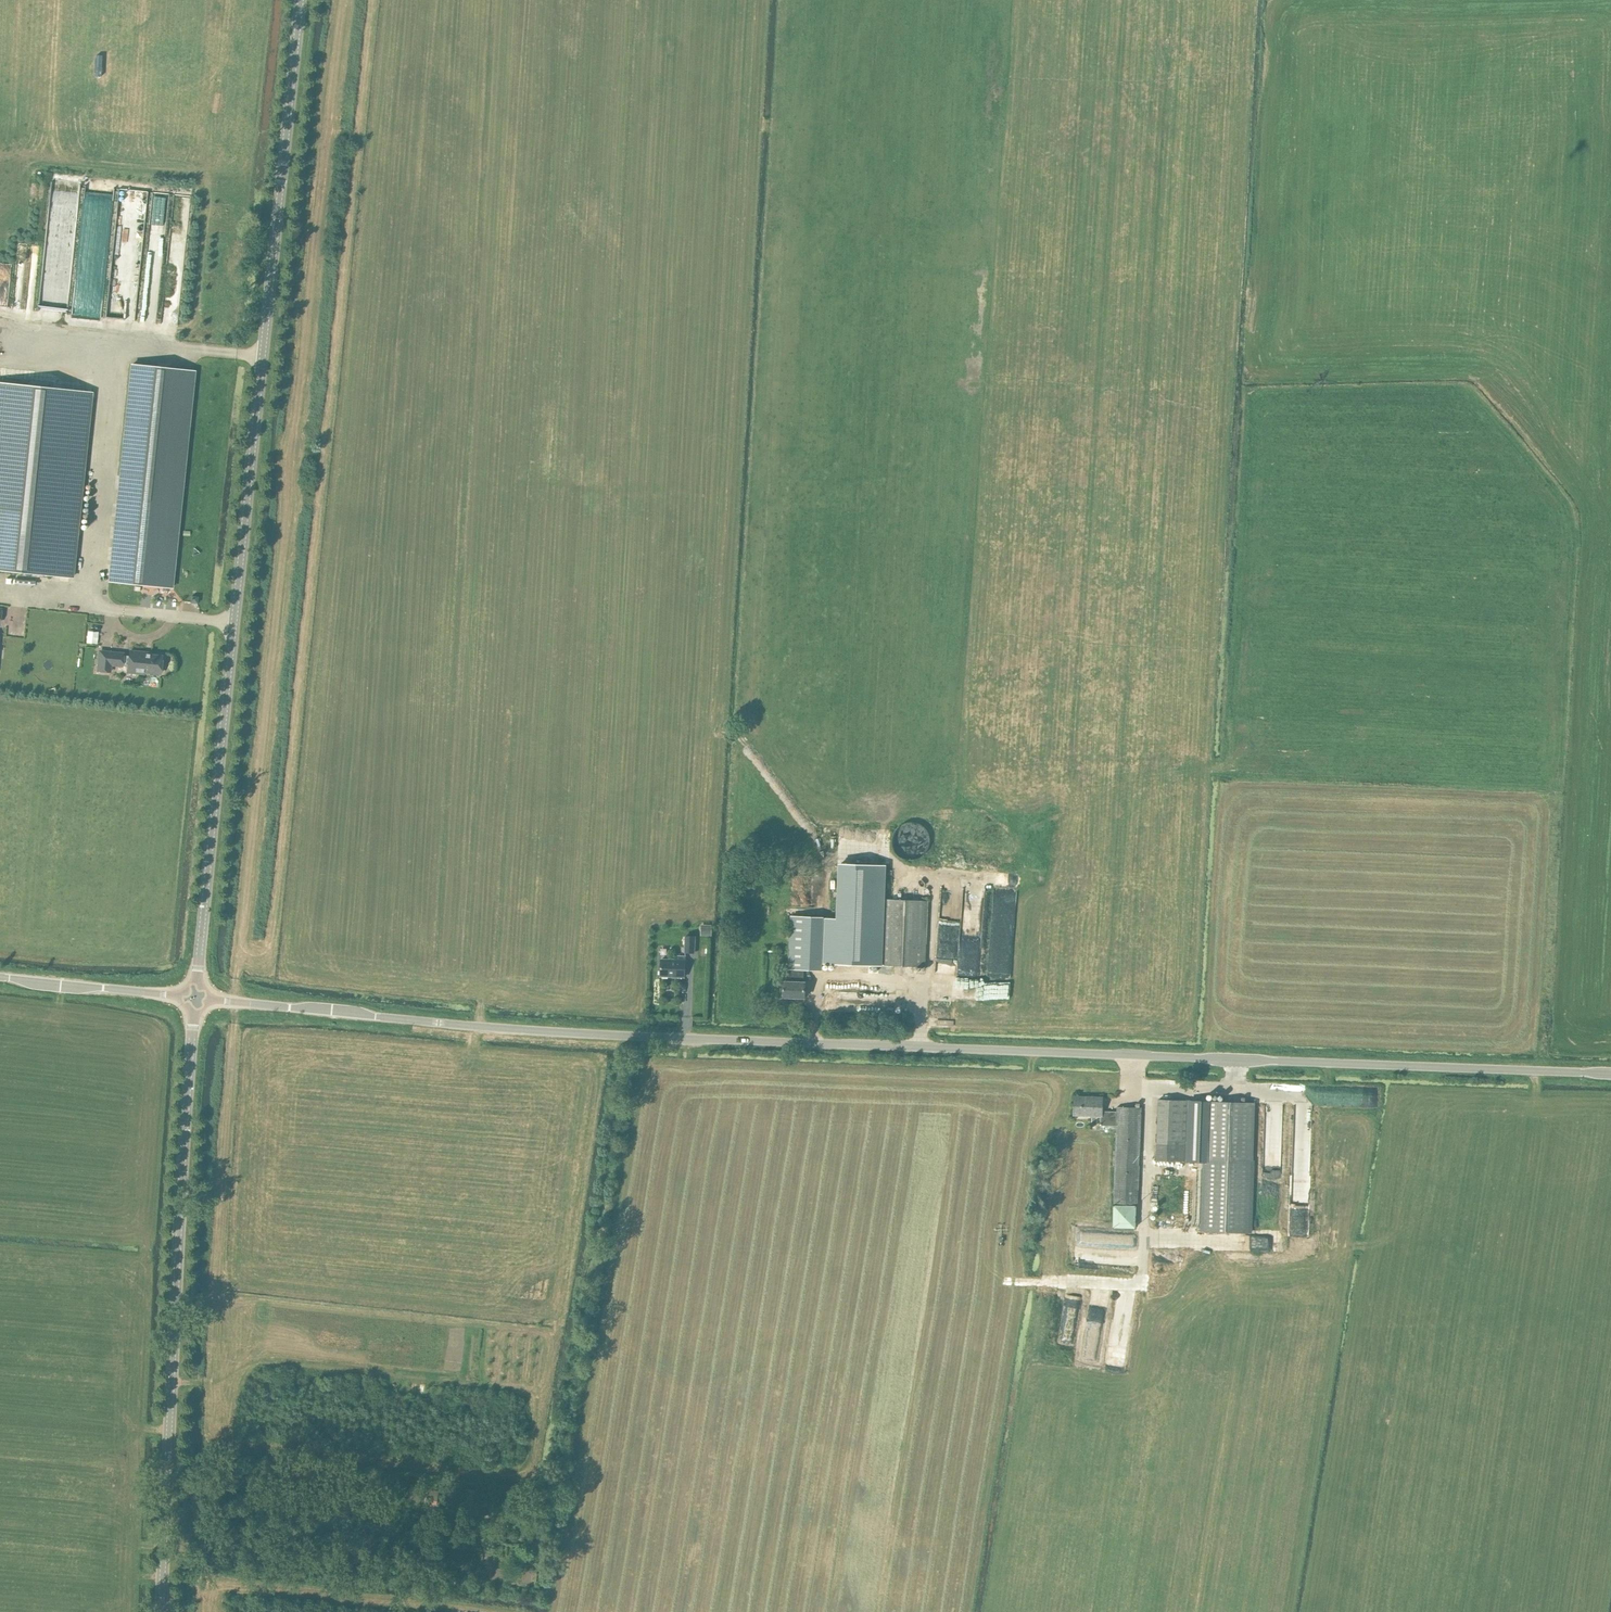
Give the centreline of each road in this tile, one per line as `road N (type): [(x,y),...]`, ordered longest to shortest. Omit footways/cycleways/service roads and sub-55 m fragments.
road 1 (unclassified): [(1610,1075),(621,1041),(197,1001)]
road 2 (tertiary): [(197,1001),(304,0)]
road 3 (tertiary): [(165,1611),(197,1001)]
road 4 (track): [(268,351),(106,344),(0,355)]
road 5 (unclassified): [(197,1001),(0,979)]

